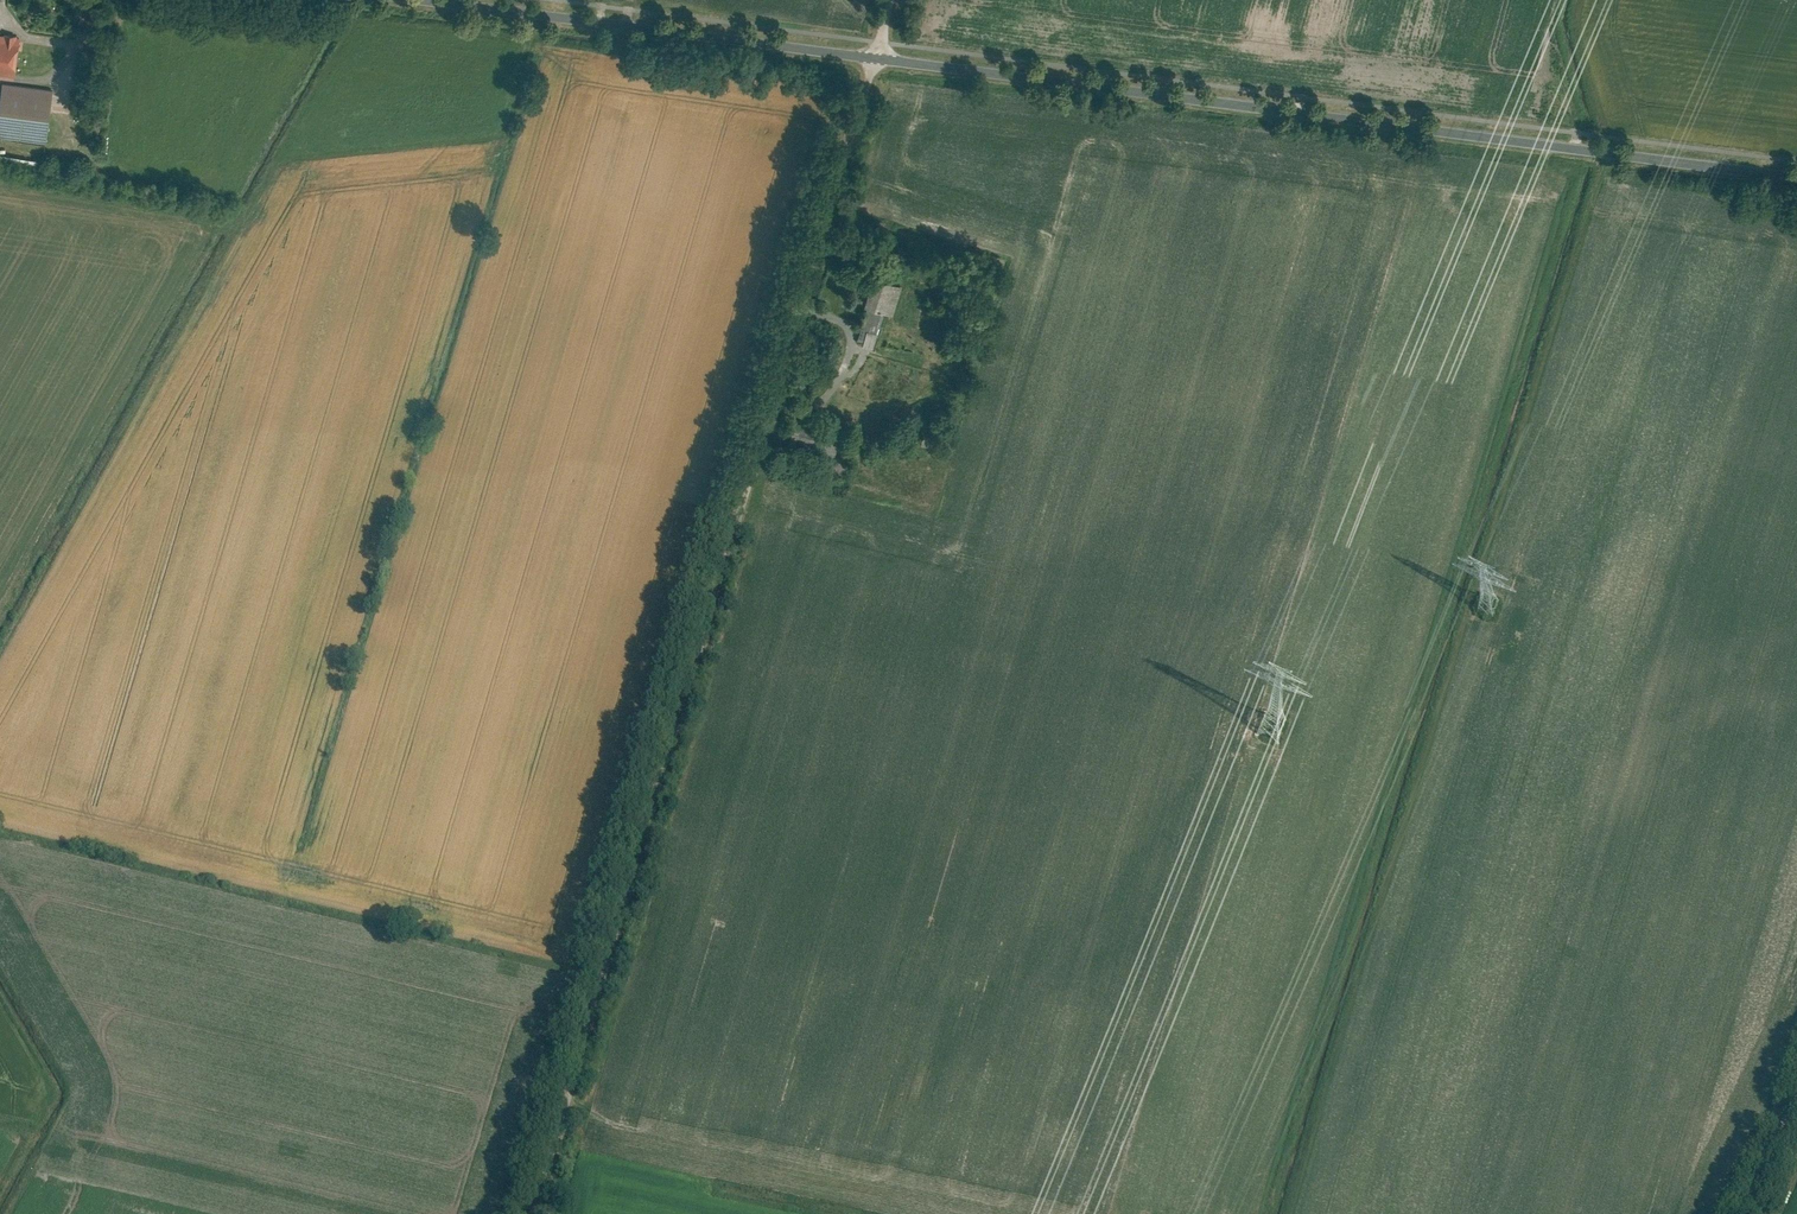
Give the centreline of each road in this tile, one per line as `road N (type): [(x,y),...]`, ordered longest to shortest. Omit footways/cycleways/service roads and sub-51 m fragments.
road 1 (unclassified): [(877,59),(533,1213)]
road 2 (tertiary): [(877,59),(1796,178)]
road 3 (tertiary): [(877,59),(420,0)]
road 4 (unclassified): [(1741,1213),(1796,1099)]

